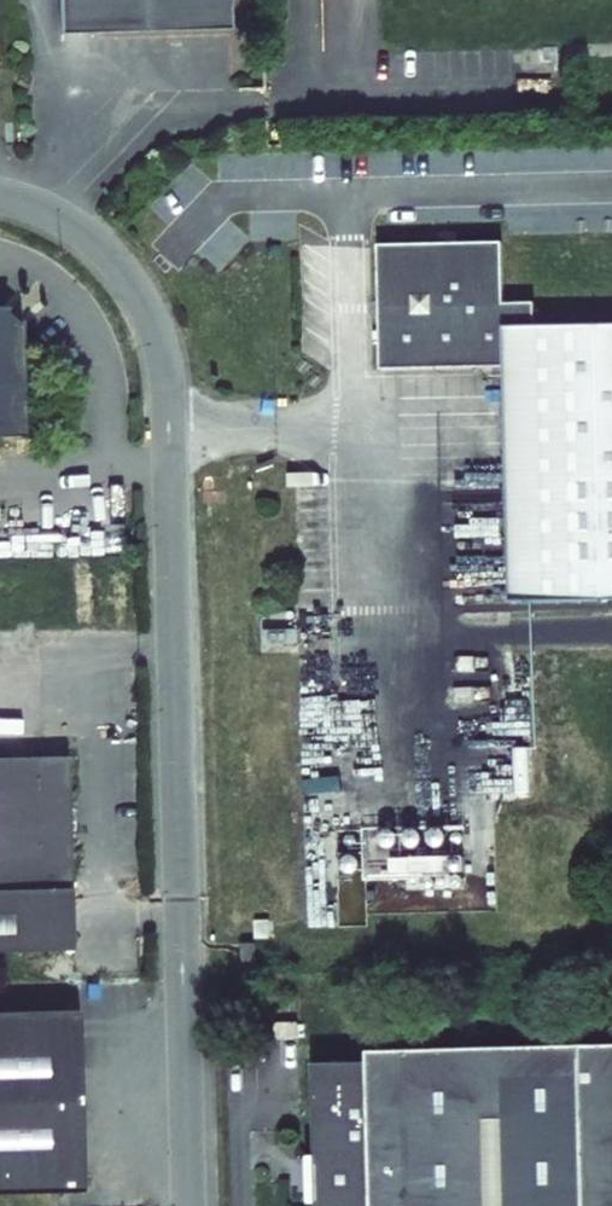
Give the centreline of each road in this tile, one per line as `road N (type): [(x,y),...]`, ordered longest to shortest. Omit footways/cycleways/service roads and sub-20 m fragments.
road 1 (unclassified): [(188,1205),(164,362),(139,294),(108,254),(43,209),(0,195)]

